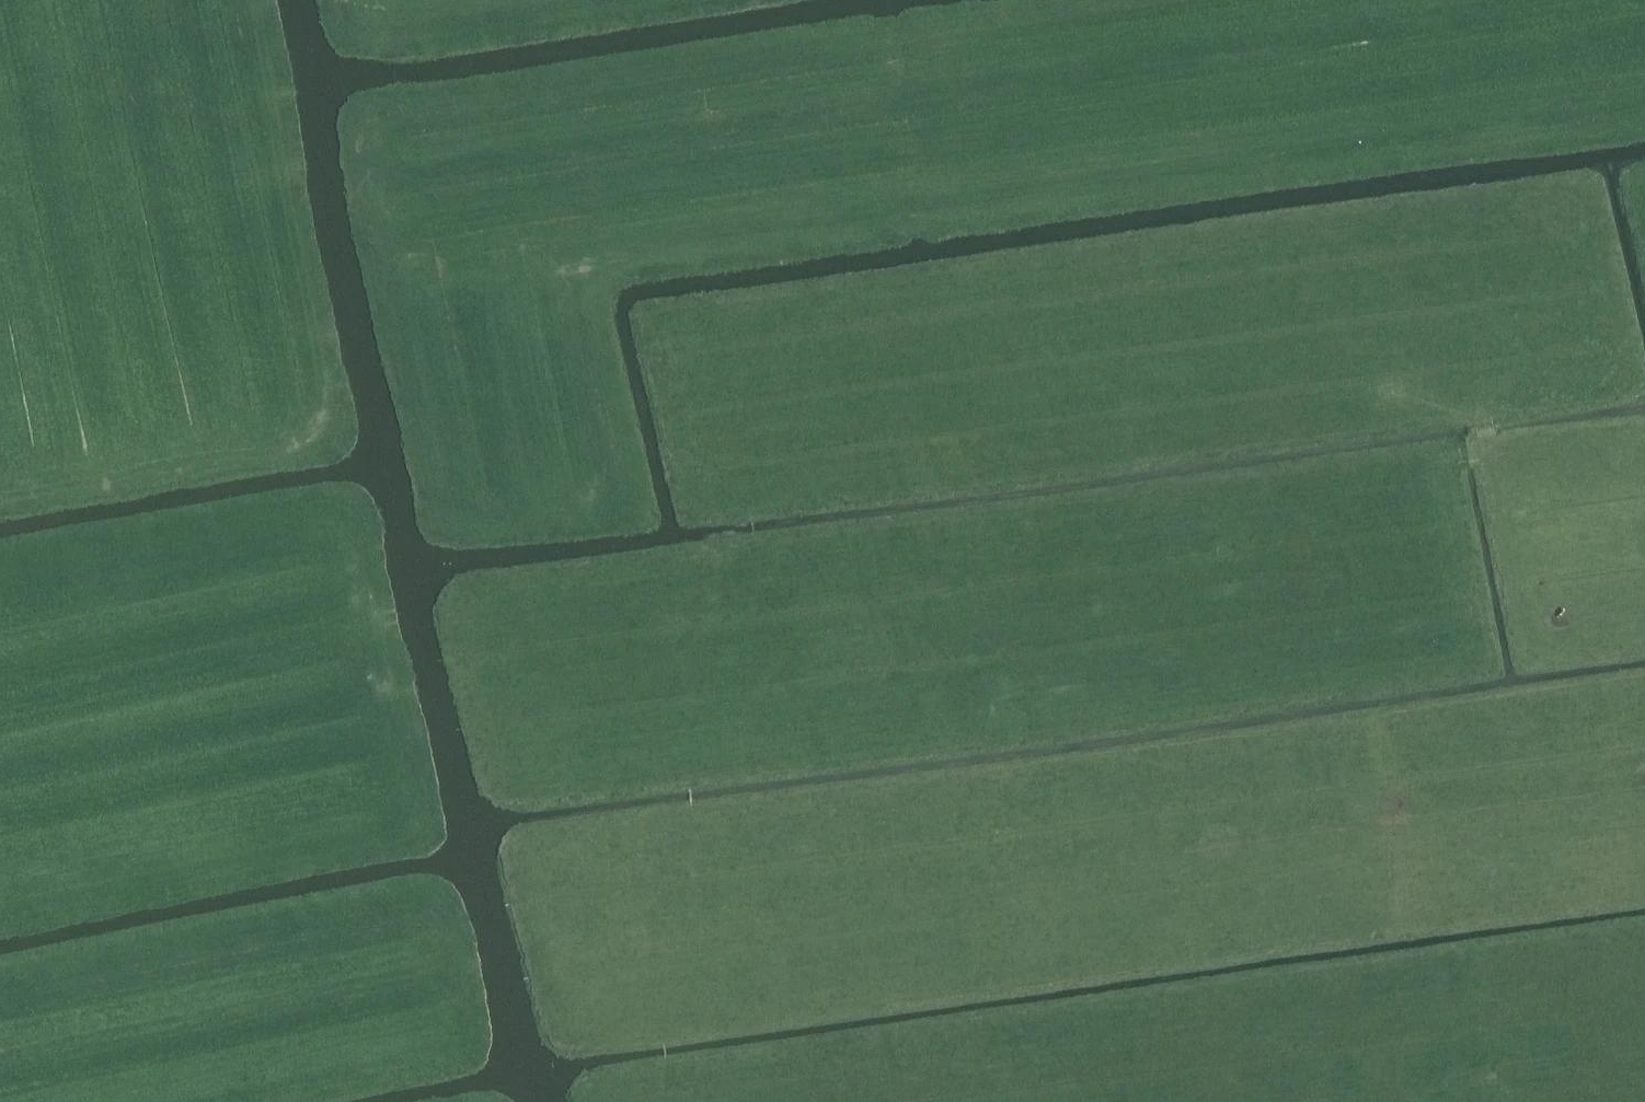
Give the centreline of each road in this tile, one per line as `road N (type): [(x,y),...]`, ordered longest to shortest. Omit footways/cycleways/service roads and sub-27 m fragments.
road 1 (track): [(254,0),(285,112),(342,408),(313,450),(216,475),(0,509)]

